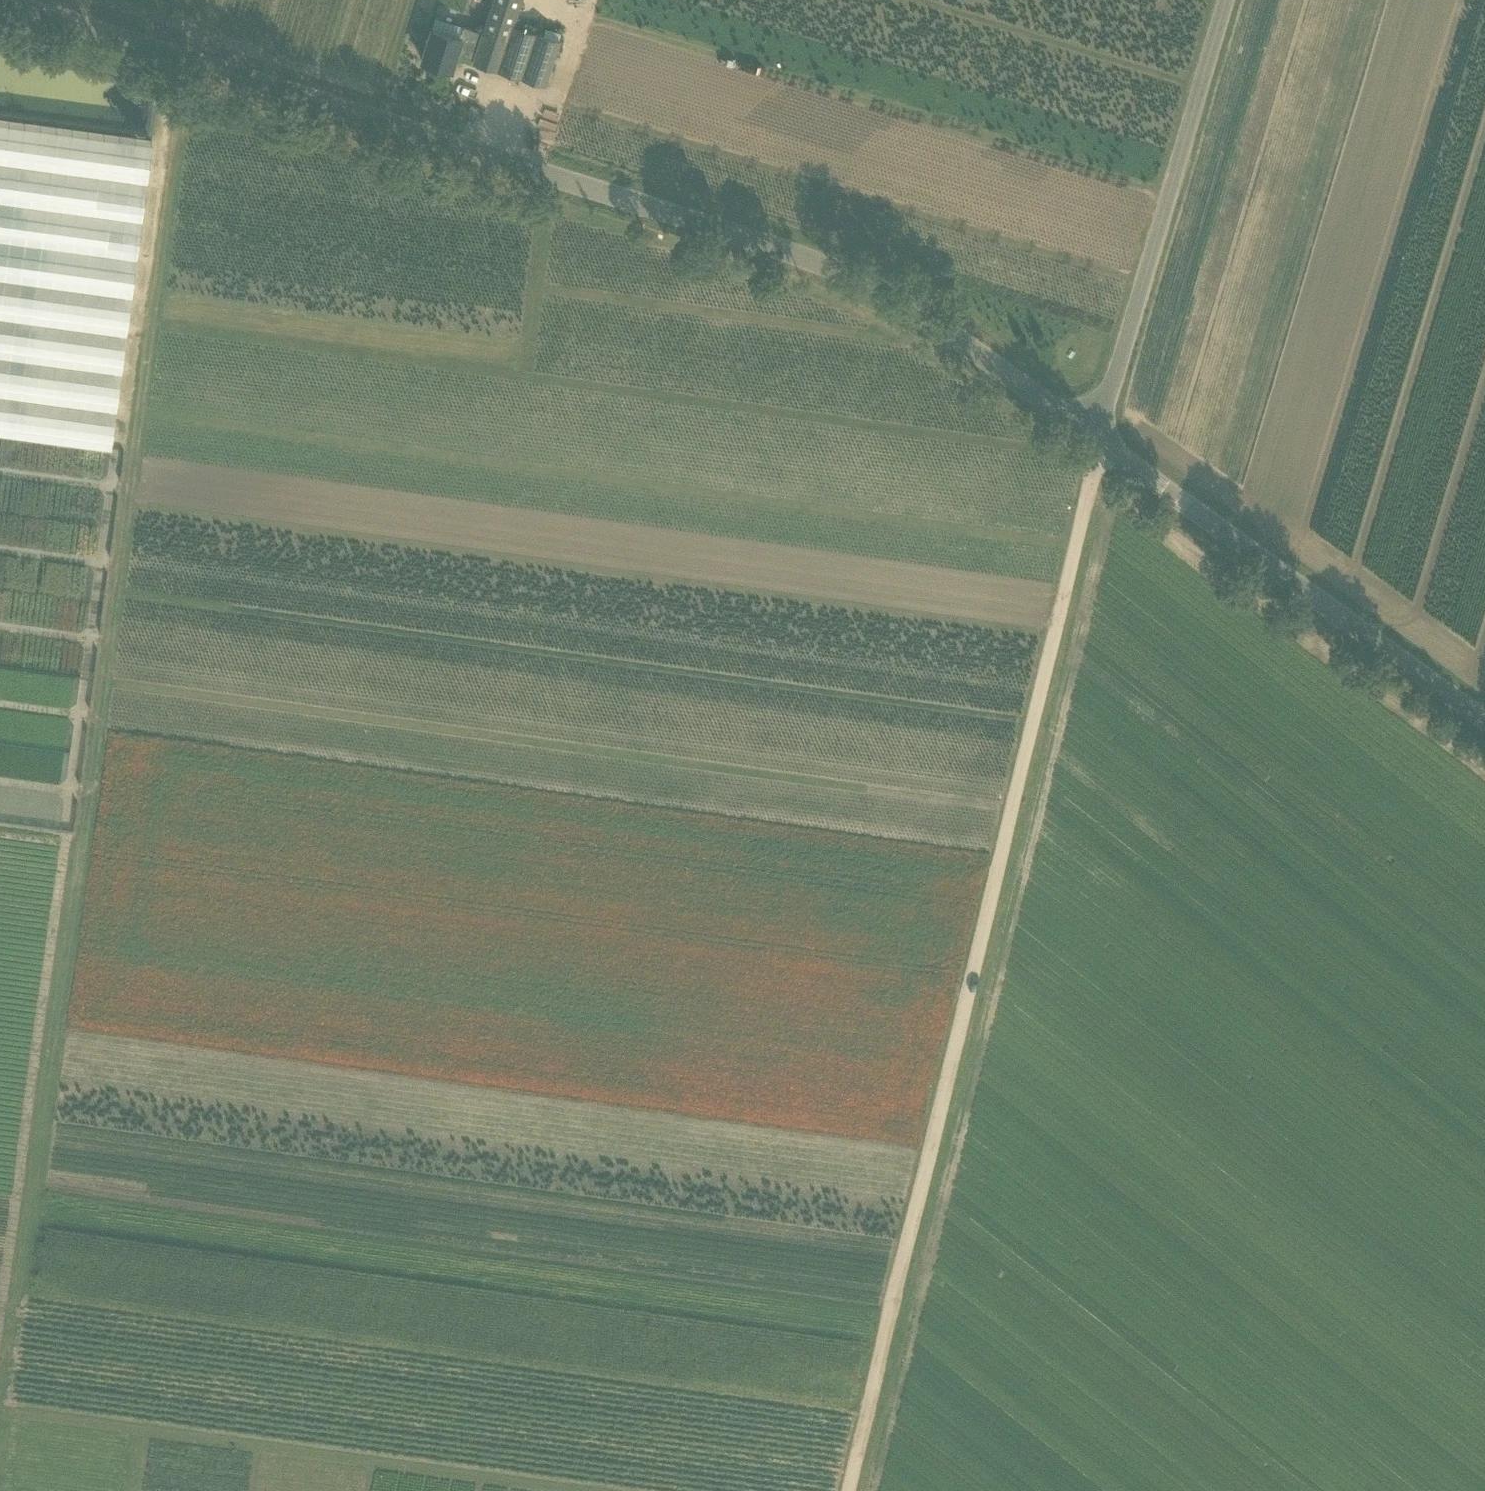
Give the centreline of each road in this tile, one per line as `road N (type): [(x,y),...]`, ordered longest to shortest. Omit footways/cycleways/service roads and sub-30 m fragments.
road 1 (track): [(201,66),(180,86),(0,1433)]
road 2 (unclassified): [(1101,441),(882,288),(779,246),(0,4)]
road 3 (track): [(856,1490),(1101,441)]
road 4 (unclassified): [(1484,721),(1101,441)]
road 5 (unclassified): [(1101,441),(1109,388),(1228,0)]

